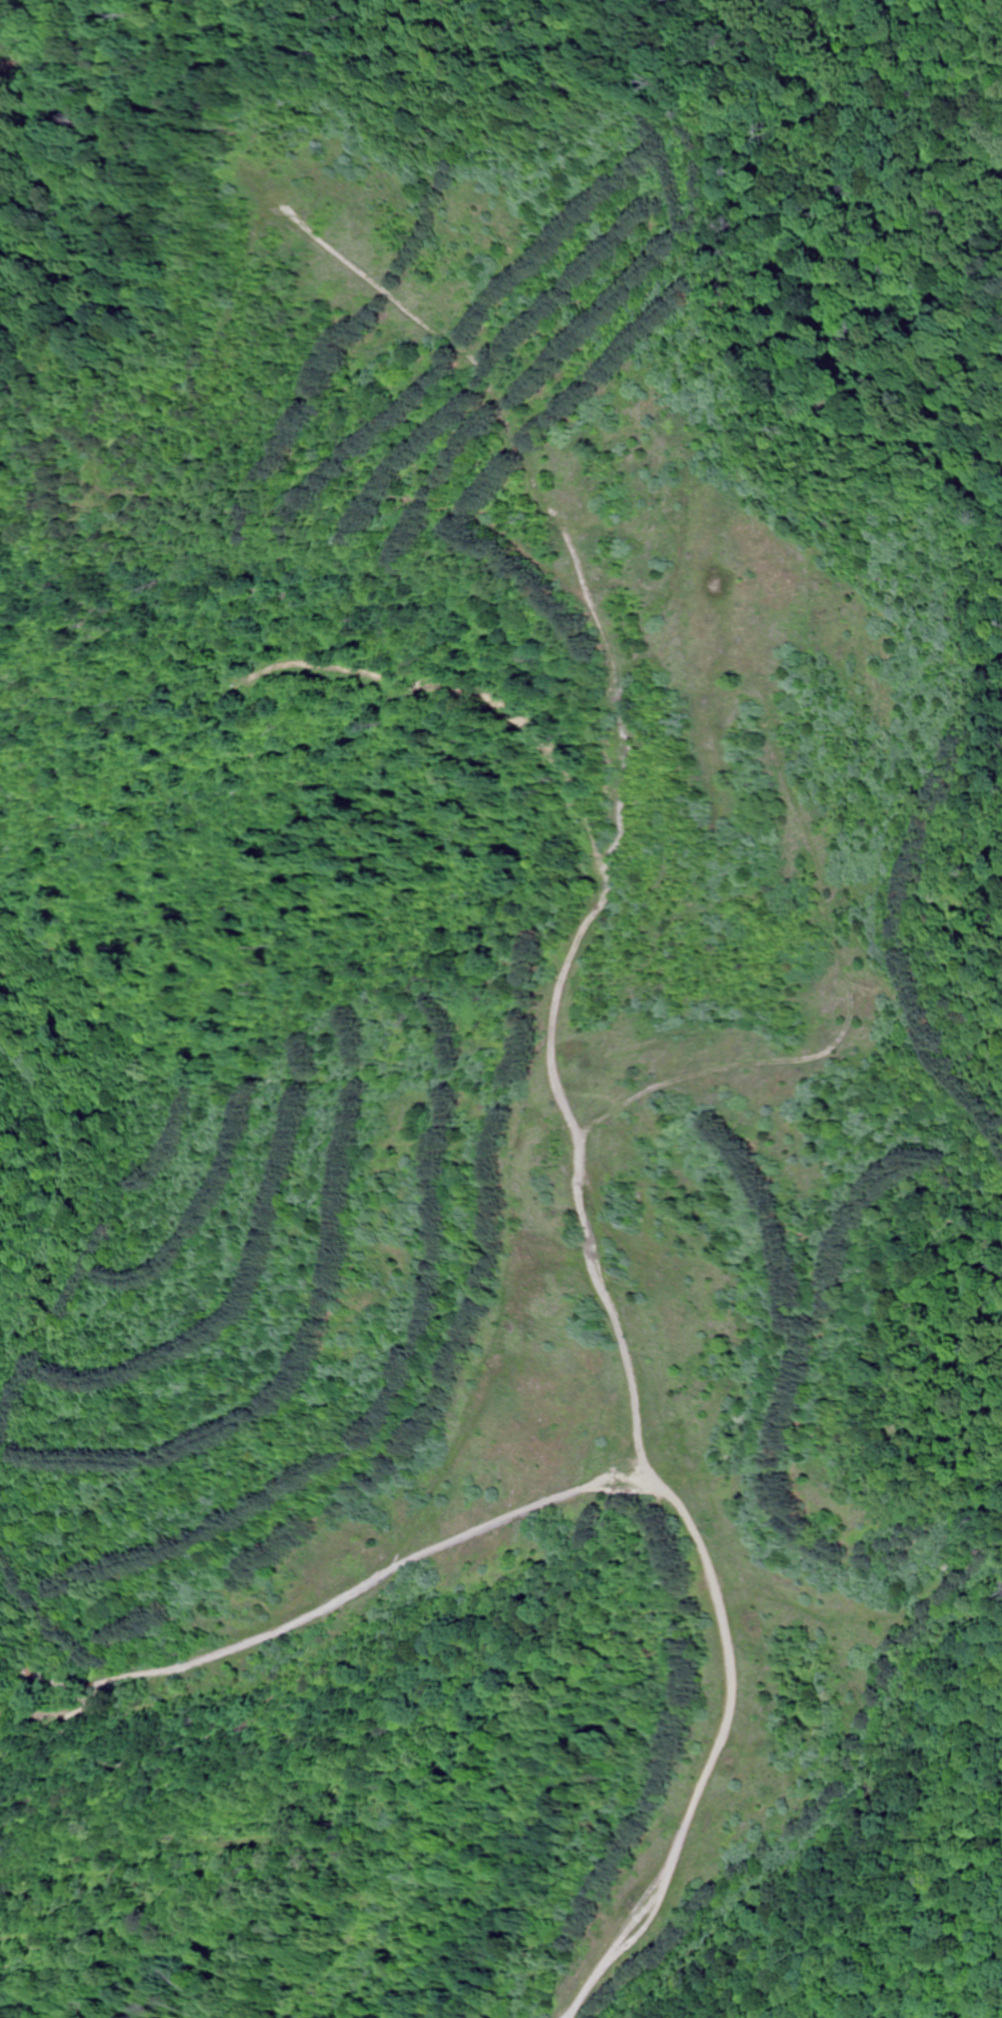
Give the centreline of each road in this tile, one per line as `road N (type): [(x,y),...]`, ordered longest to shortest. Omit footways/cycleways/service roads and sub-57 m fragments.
road 1 (residential): [(511,2017),(710,1716),(713,1551),(599,1446),(468,1459),(348,1515),(195,1692),(21,1706),(0,1694)]

